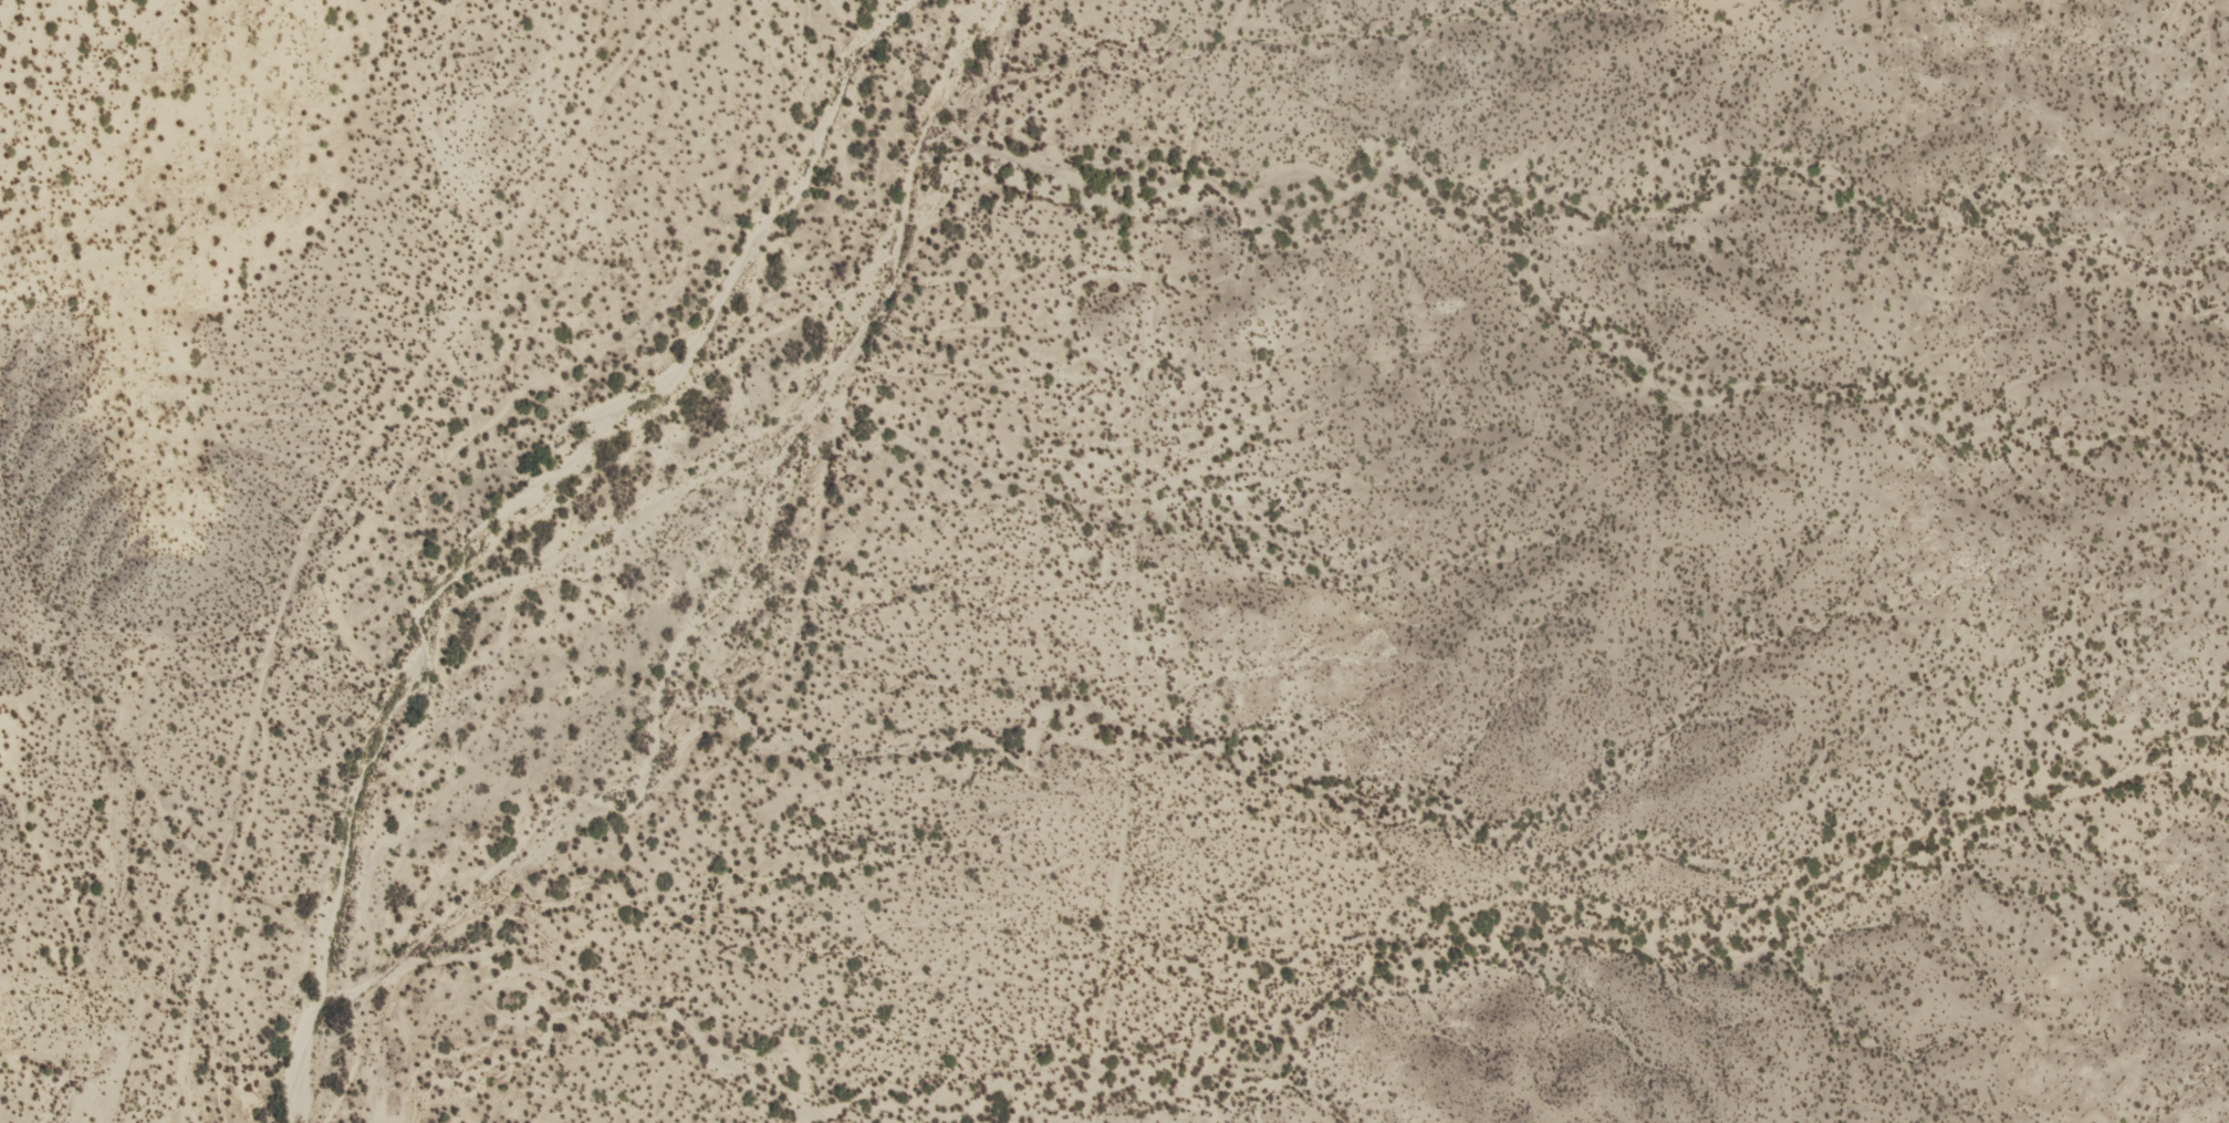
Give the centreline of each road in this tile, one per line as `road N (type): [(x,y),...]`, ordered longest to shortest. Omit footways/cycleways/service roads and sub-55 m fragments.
road 1 (track): [(714,0),(465,376),(272,752),(175,1122)]
road 2 (track): [(1379,0),(1202,238),(1131,481),(1093,968),(1097,1122)]

